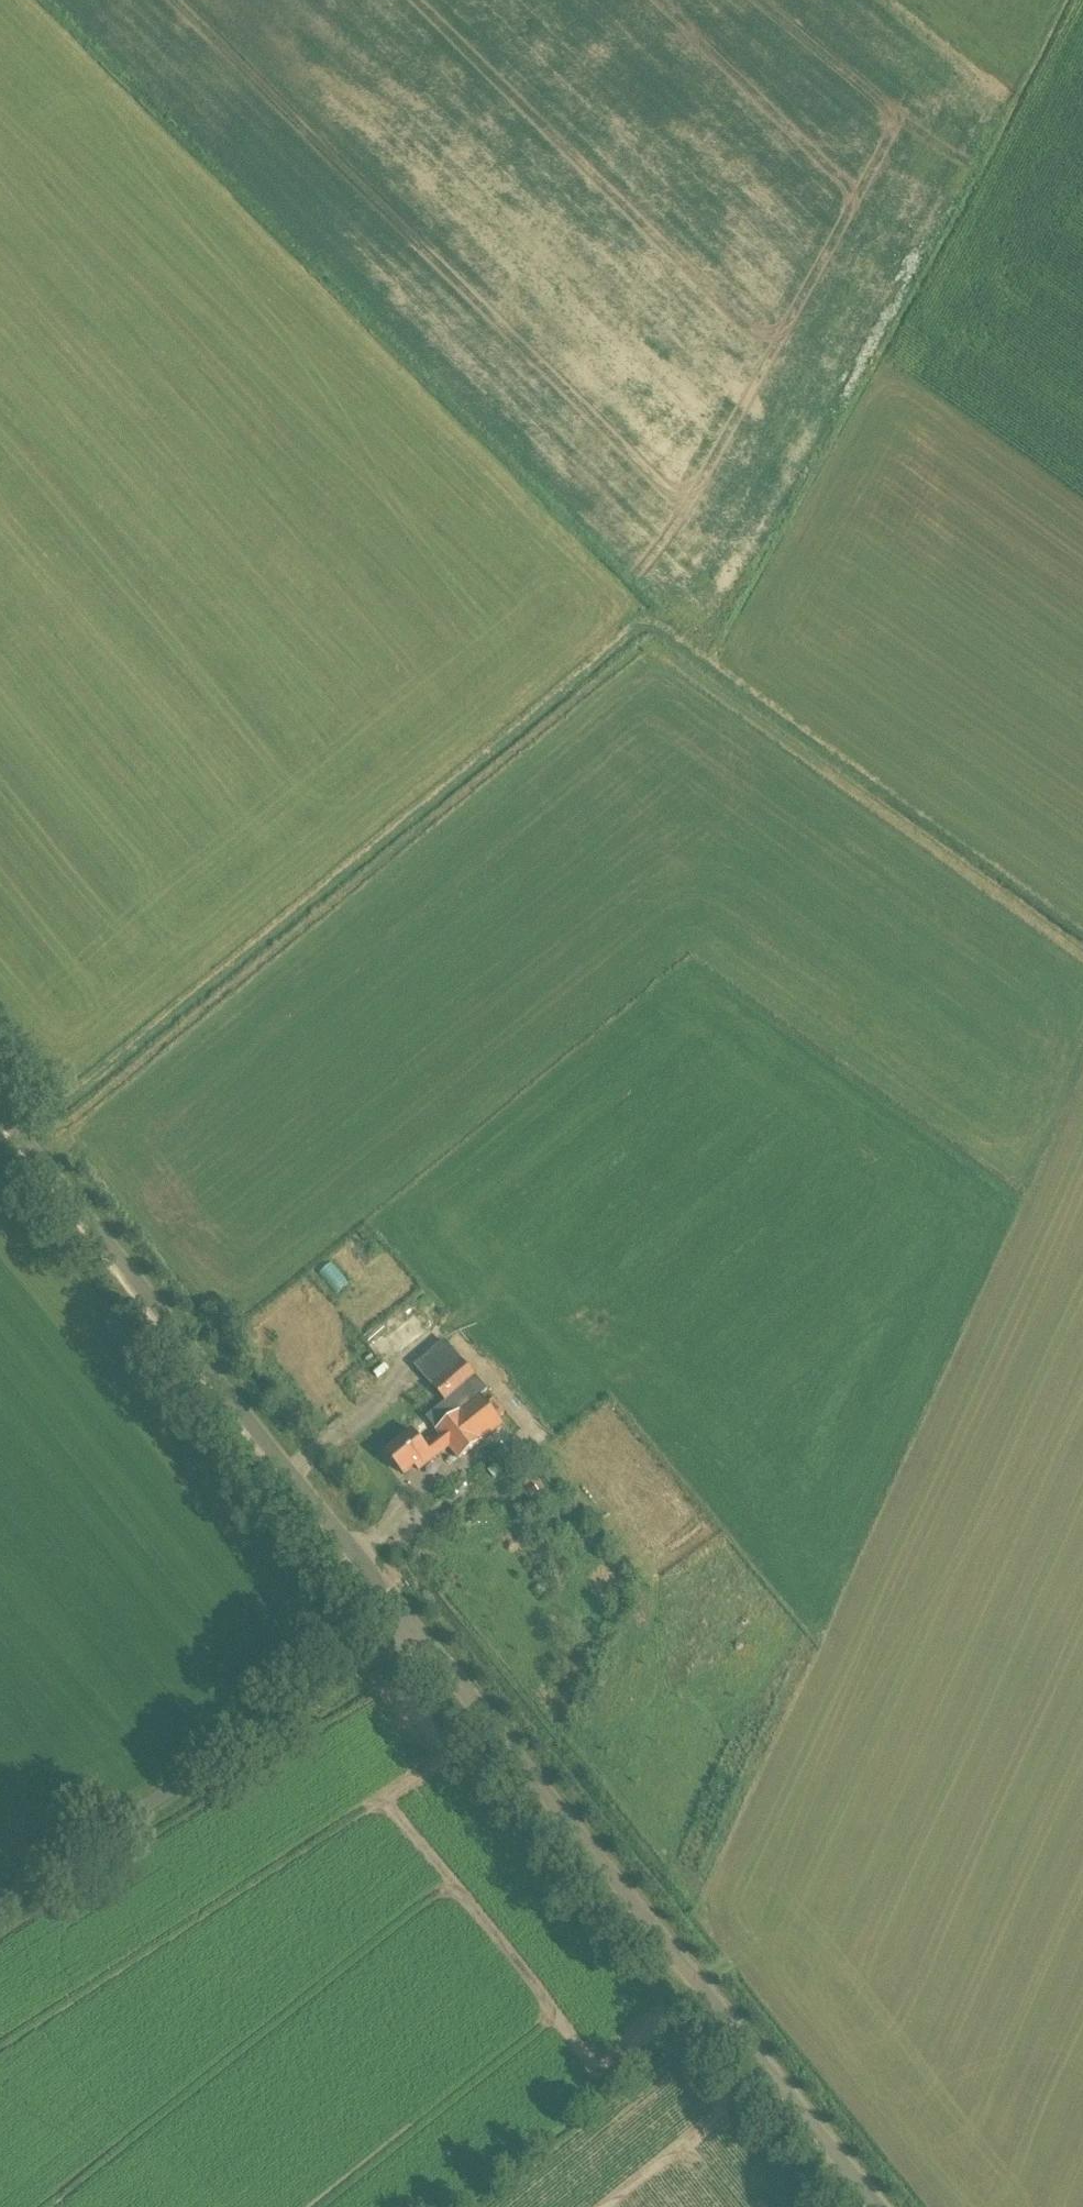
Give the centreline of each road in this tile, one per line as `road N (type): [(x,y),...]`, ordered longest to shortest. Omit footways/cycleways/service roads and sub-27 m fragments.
road 1 (unclassified): [(877,2206),(417,1633)]
road 2 (unclassified): [(417,1633),(0,1112)]
road 3 (unclassified): [(0,1906),(417,1633)]

